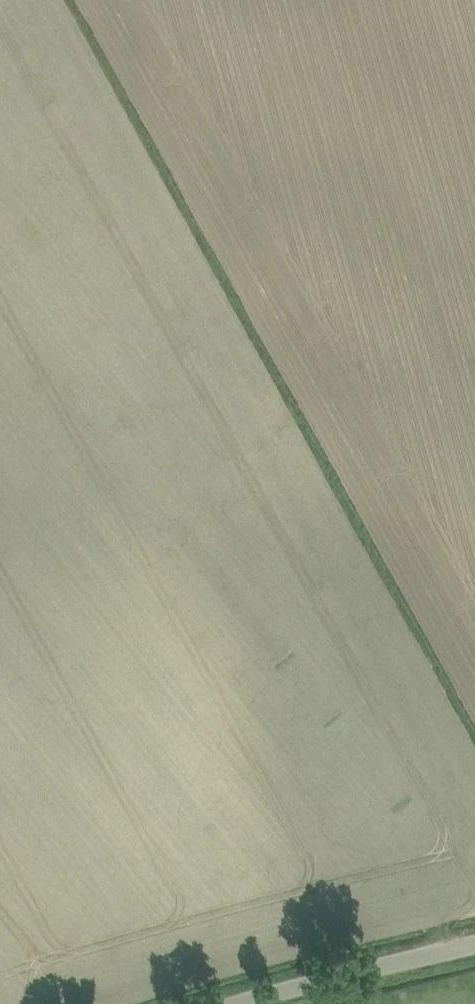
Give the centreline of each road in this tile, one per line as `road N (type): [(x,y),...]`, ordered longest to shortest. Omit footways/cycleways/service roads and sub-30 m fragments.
road 1 (unclassified): [(474,951),(251,1003)]

